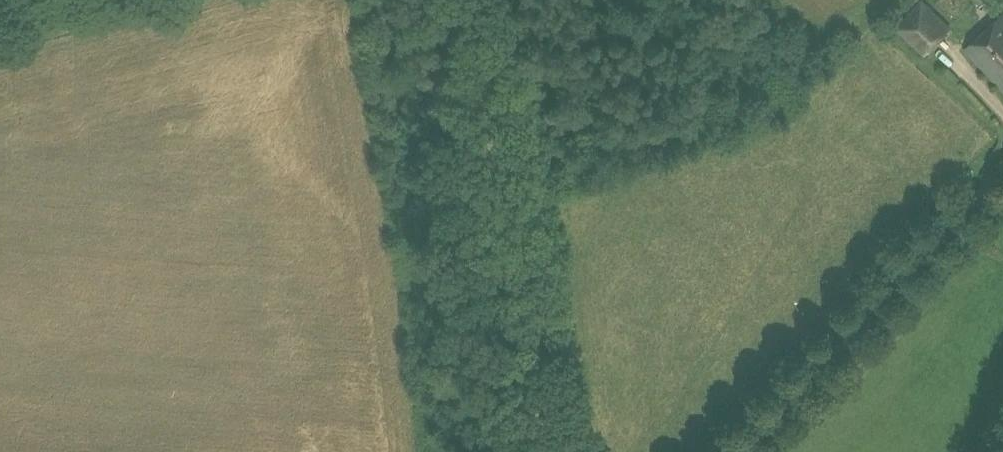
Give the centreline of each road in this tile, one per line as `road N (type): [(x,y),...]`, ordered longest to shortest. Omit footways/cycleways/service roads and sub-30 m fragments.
road 1 (unclassified): [(549,451),(464,0)]
road 2 (track): [(735,451),(1002,168)]

